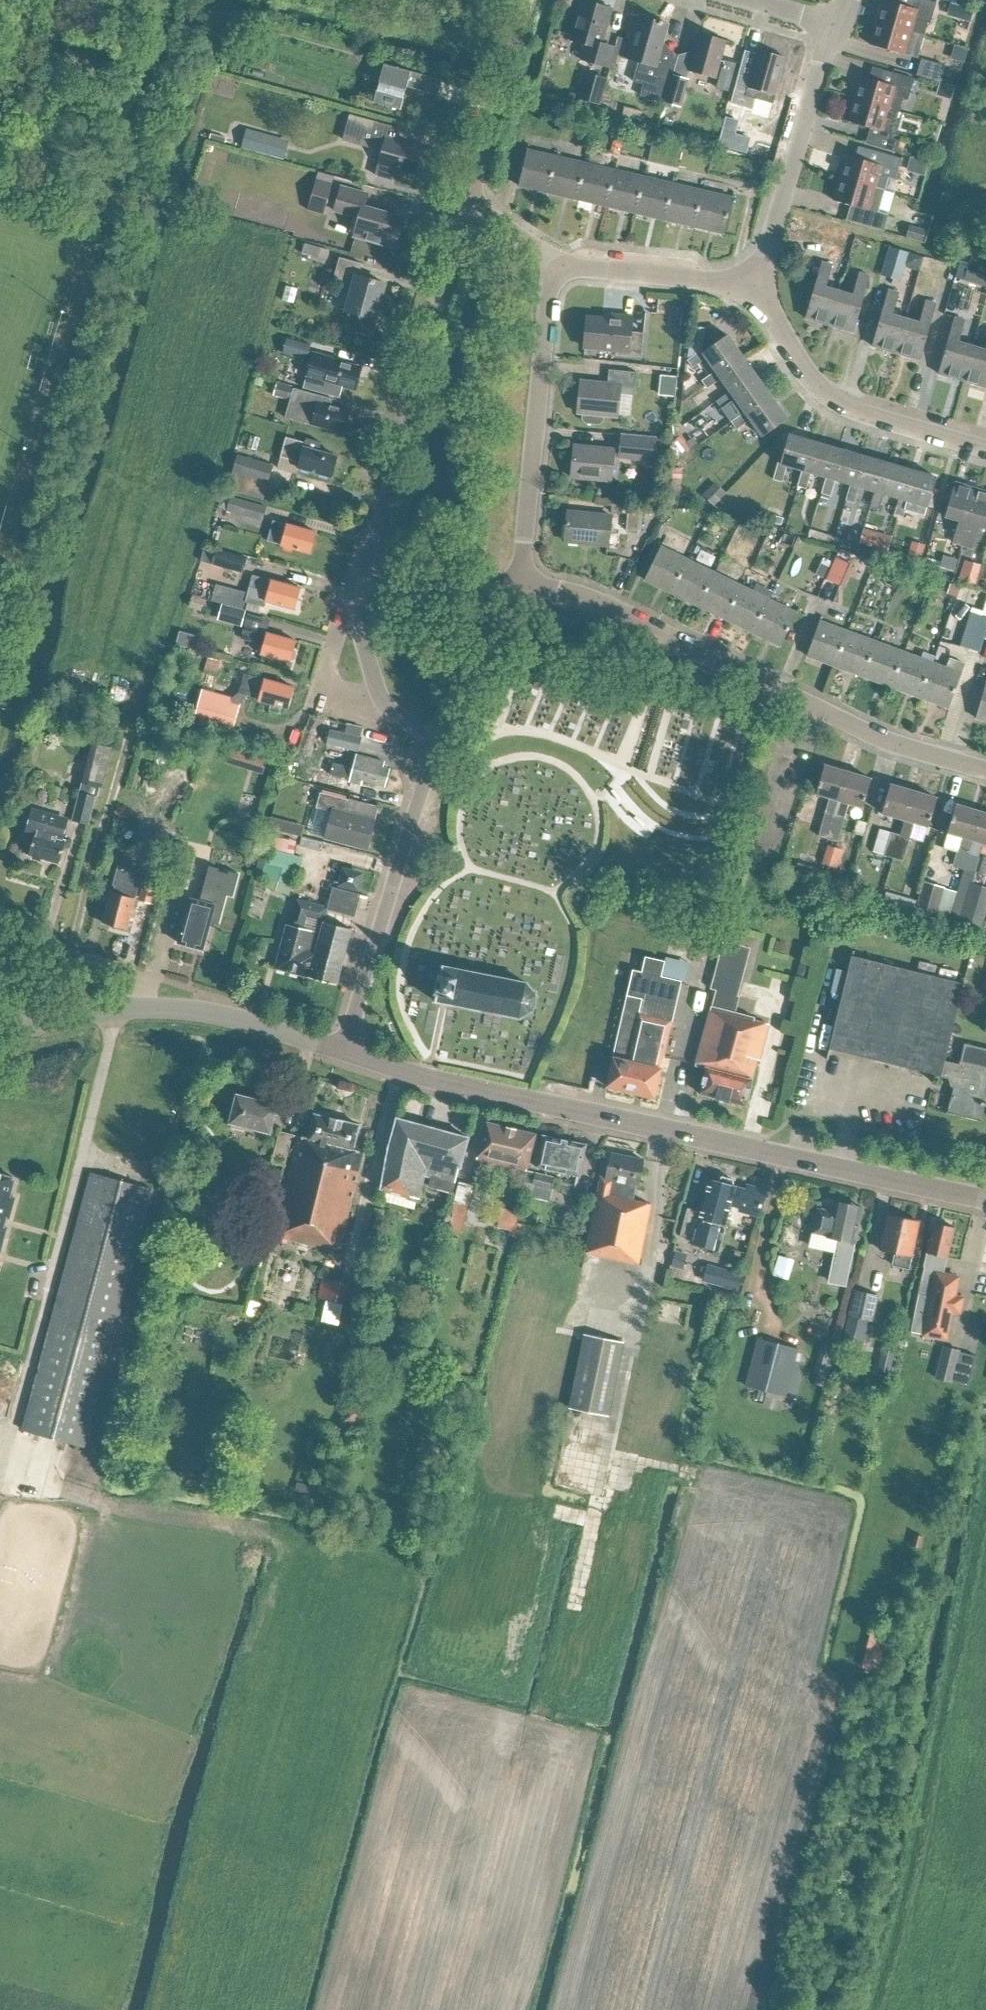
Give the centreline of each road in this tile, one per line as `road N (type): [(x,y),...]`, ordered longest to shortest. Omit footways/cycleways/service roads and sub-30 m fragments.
road 1 (tertiary): [(985,1200),(461,1086),(345,1052)]
road 2 (residential): [(522,588),(589,597),(895,744),(985,771)]
road 3 (residential): [(365,611),(365,577),(468,212)]
road 4 (residential): [(345,1052),(428,762),(419,731),(383,701)]
road 5 (residential): [(522,588),(550,290),(561,270)]
road 6 (residential): [(985,449),(832,398),(809,378),(754,285)]
road 7 (residential): [(754,285),(832,23)]
road 8 (track): [(137,703),(70,951)]
road 9 (tertiary): [(345,1052),(225,1015),(141,1007)]
road 10 (residential): [(754,285),(561,270)]
road 11 (residential): [(365,611),(344,613),(321,691),(383,701)]
road 12 (residential): [(365,611),(394,589),(522,588)]
road 13 (residential): [(141,1007),(130,968),(39,941)]

